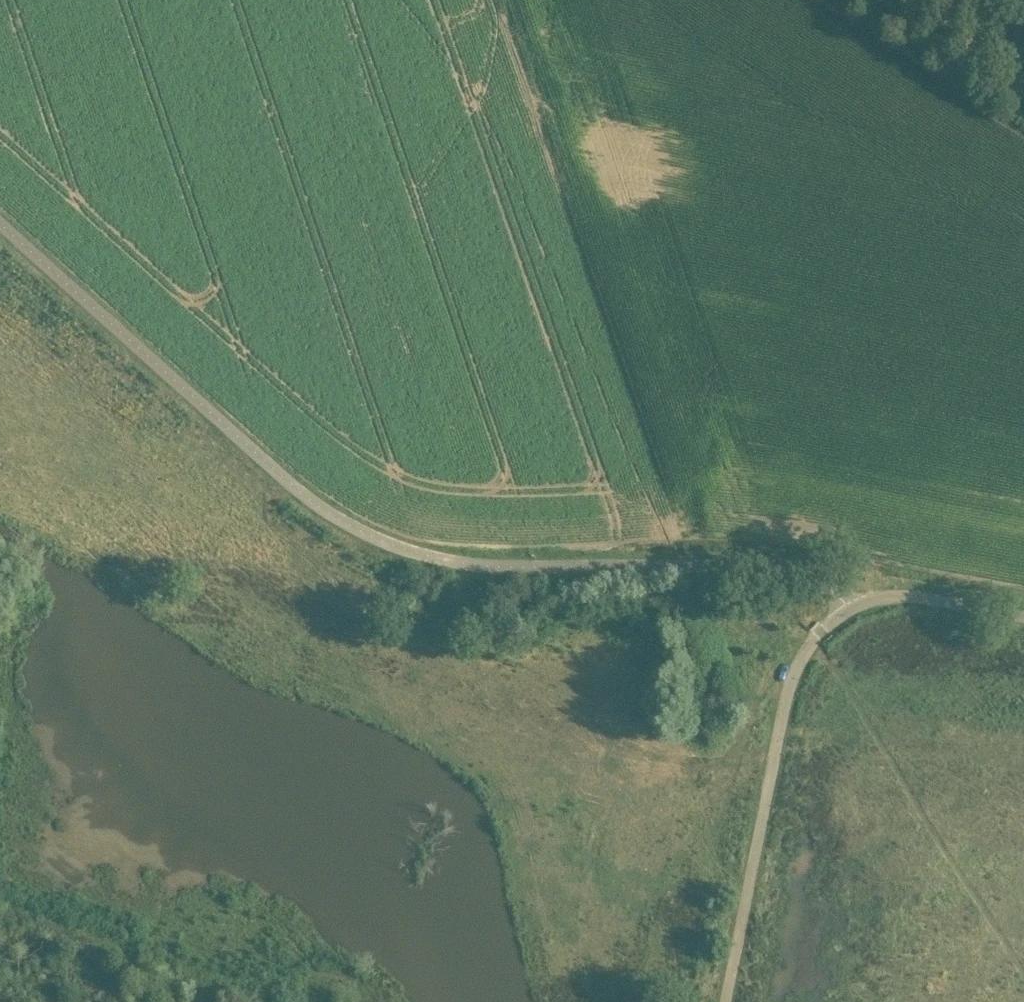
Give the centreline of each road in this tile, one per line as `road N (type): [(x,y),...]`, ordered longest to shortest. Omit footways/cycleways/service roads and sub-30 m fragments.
road 1 (unclassified): [(726,1001),(788,695),(809,646),(850,609),(892,596),(1023,617)]

